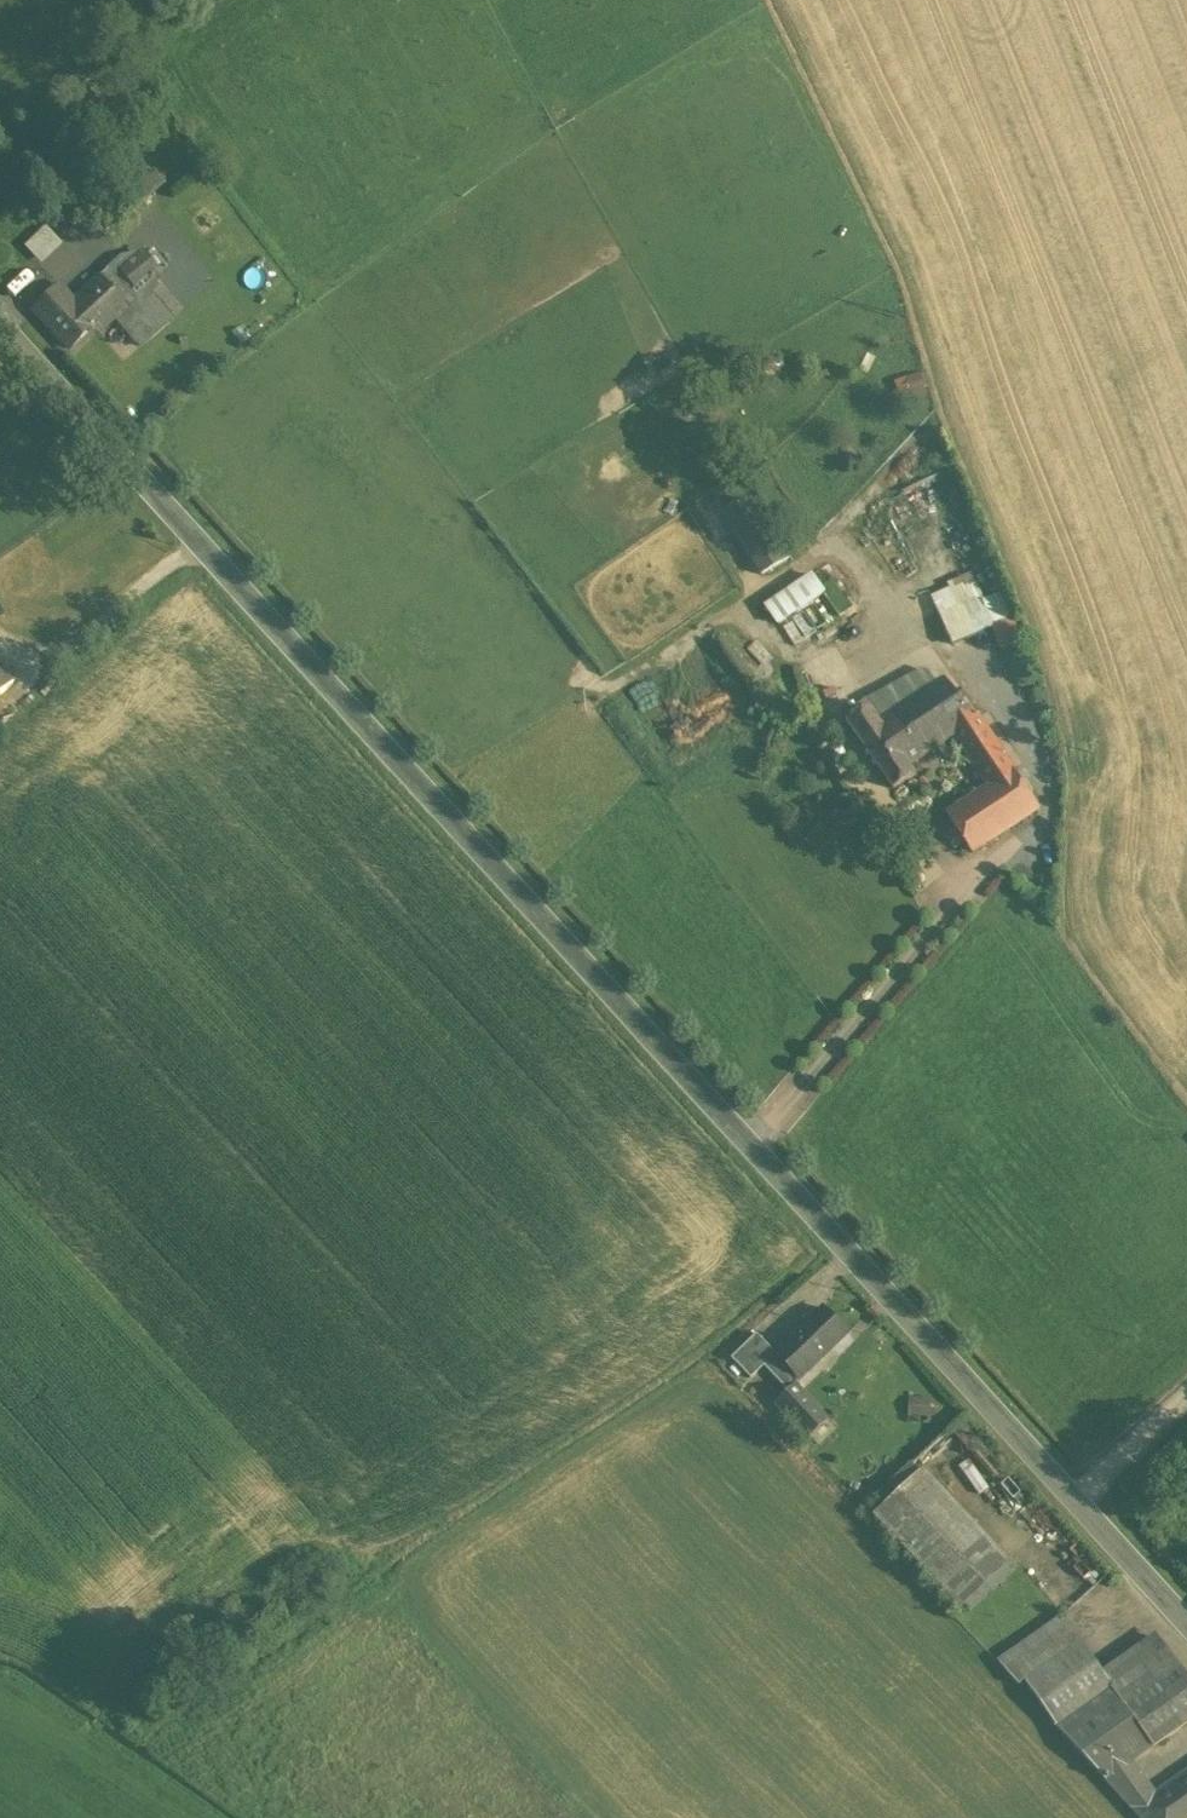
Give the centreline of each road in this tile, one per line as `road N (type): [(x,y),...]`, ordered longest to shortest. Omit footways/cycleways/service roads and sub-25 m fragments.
road 1 (tertiary): [(1186,1619),(777,1187),(319,653),(0,313)]

